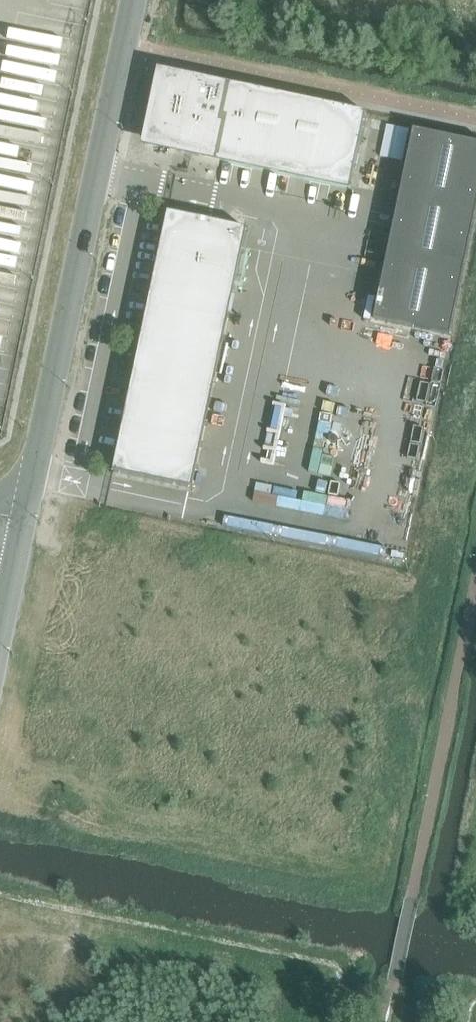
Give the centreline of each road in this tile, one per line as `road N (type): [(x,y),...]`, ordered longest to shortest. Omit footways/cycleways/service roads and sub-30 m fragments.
road 1 (unclassified): [(134,0),(23,520)]

